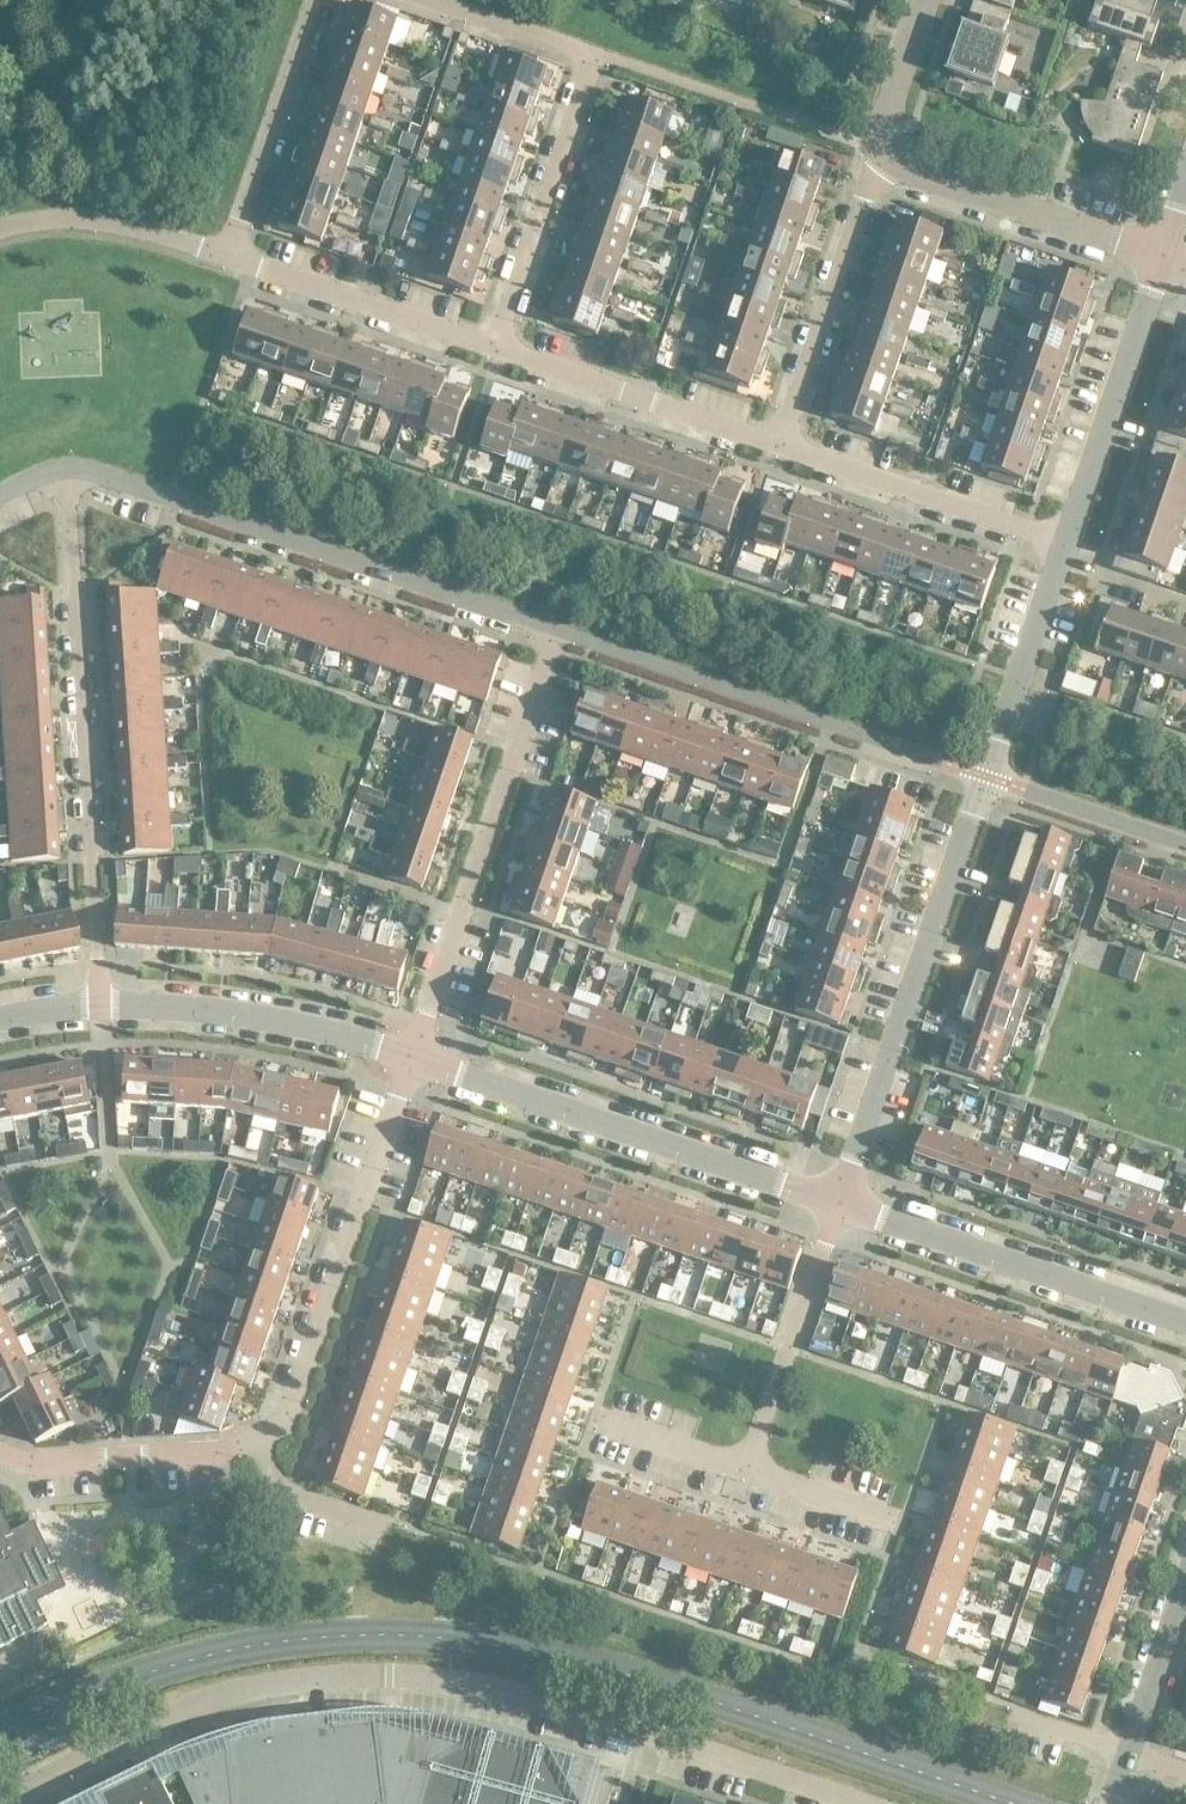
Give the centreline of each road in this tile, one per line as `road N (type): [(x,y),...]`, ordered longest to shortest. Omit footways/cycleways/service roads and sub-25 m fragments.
road 1 (residential): [(413,1055),(557,633),(117,482),(66,473)]
road 2 (residential): [(0,1796),(189,1708),(276,1688),(393,1680),(485,1688),(582,1713),(846,1803)]
road 3 (residential): [(413,1055),(286,1416),(266,1433),(211,1455),(126,1459)]
road 4 (residential): [(66,473),(101,1005)]
road 5 (residential): [(497,351),(601,57),(425,0)]
road 6 (residential): [(413,1055),(834,1203)]
road 7 (residential): [(980,783),(834,1203)]
road 8 (residential): [(834,1203),(1185,1322)]
road 9 (residential): [(101,1005),(266,1015),(413,1055)]
road 10 (residential): [(1061,545),(775,447)]
road 11 (residential): [(1159,265),(875,166)]
road 12 (residential): [(875,166),(775,447)]
road 13 (residential): [(1159,265),(1061,545)]
road 14 (residential): [(775,447),(497,351)]
road 15 (residential): [(497,351),(221,259)]
road 16 (residential): [(221,259),(313,0)]
road 17 (residential): [(1061,545),(980,783)]
road 18 (residential): [(0,231),(50,221),(90,224),(221,259)]
road 19 (residential): [(1113,1803),(1185,1594)]
road 20 (residential): [(1185,849),(980,783)]
road 21 (residential): [(875,166),(932,0)]
road 22 (residential): [(0,1455),(24,1463),(126,1459)]

